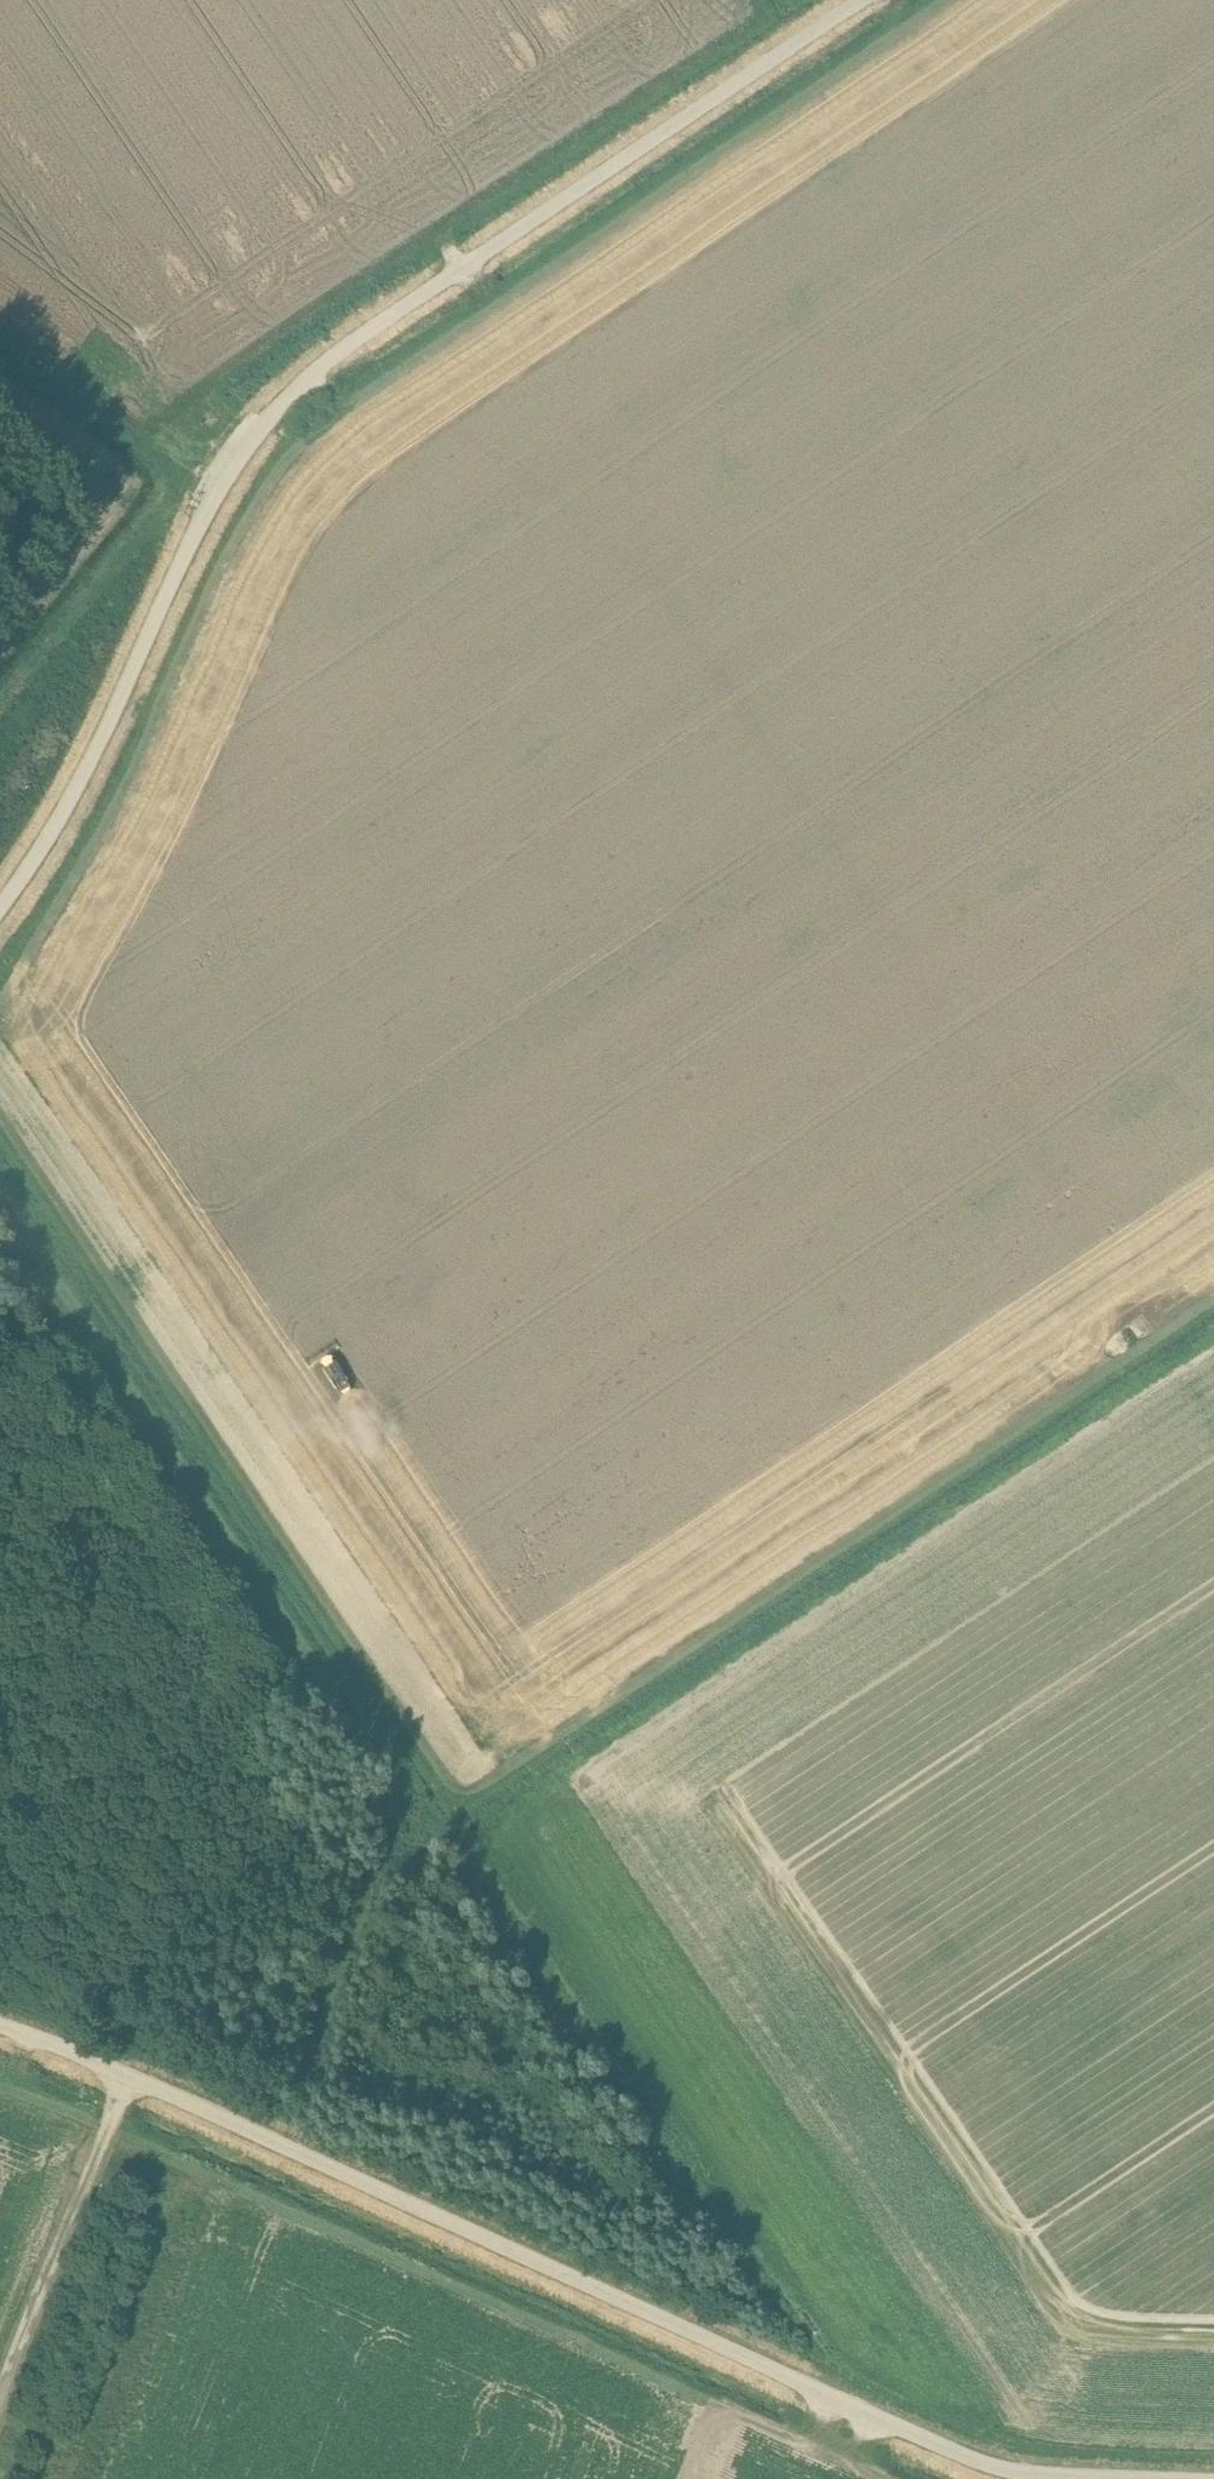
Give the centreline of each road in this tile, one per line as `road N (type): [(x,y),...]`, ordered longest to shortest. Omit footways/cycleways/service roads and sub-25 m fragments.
road 1 (unclassified): [(0,907),(67,805),(186,550),(278,408),(405,307),(858,0)]
road 2 (unclassified): [(1022,2478),(886,2428),(0,2026)]
road 3 (track): [(368,1875),(390,1798),(116,1408),(0,1226)]
road 4 (track): [(0,2391),(130,2080)]
road 5 (track): [(303,2070),(368,1875),(438,1835)]

